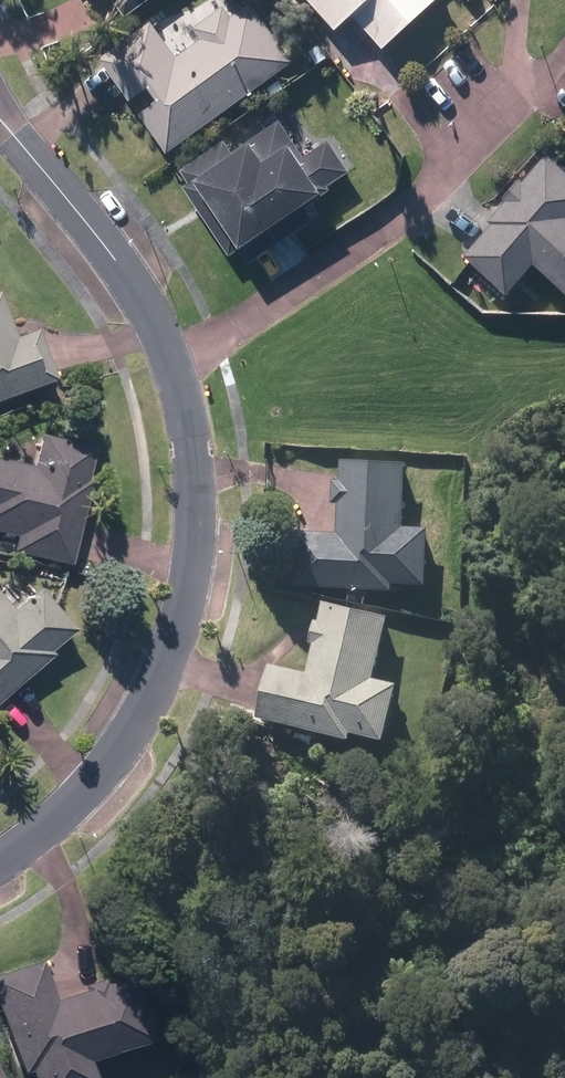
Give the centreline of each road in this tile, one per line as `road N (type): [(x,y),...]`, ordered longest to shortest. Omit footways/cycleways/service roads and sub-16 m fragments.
road 1 (residential): [(0,109),(151,313),(178,386),(196,493),(186,593),(154,688),(96,777),(0,857)]

